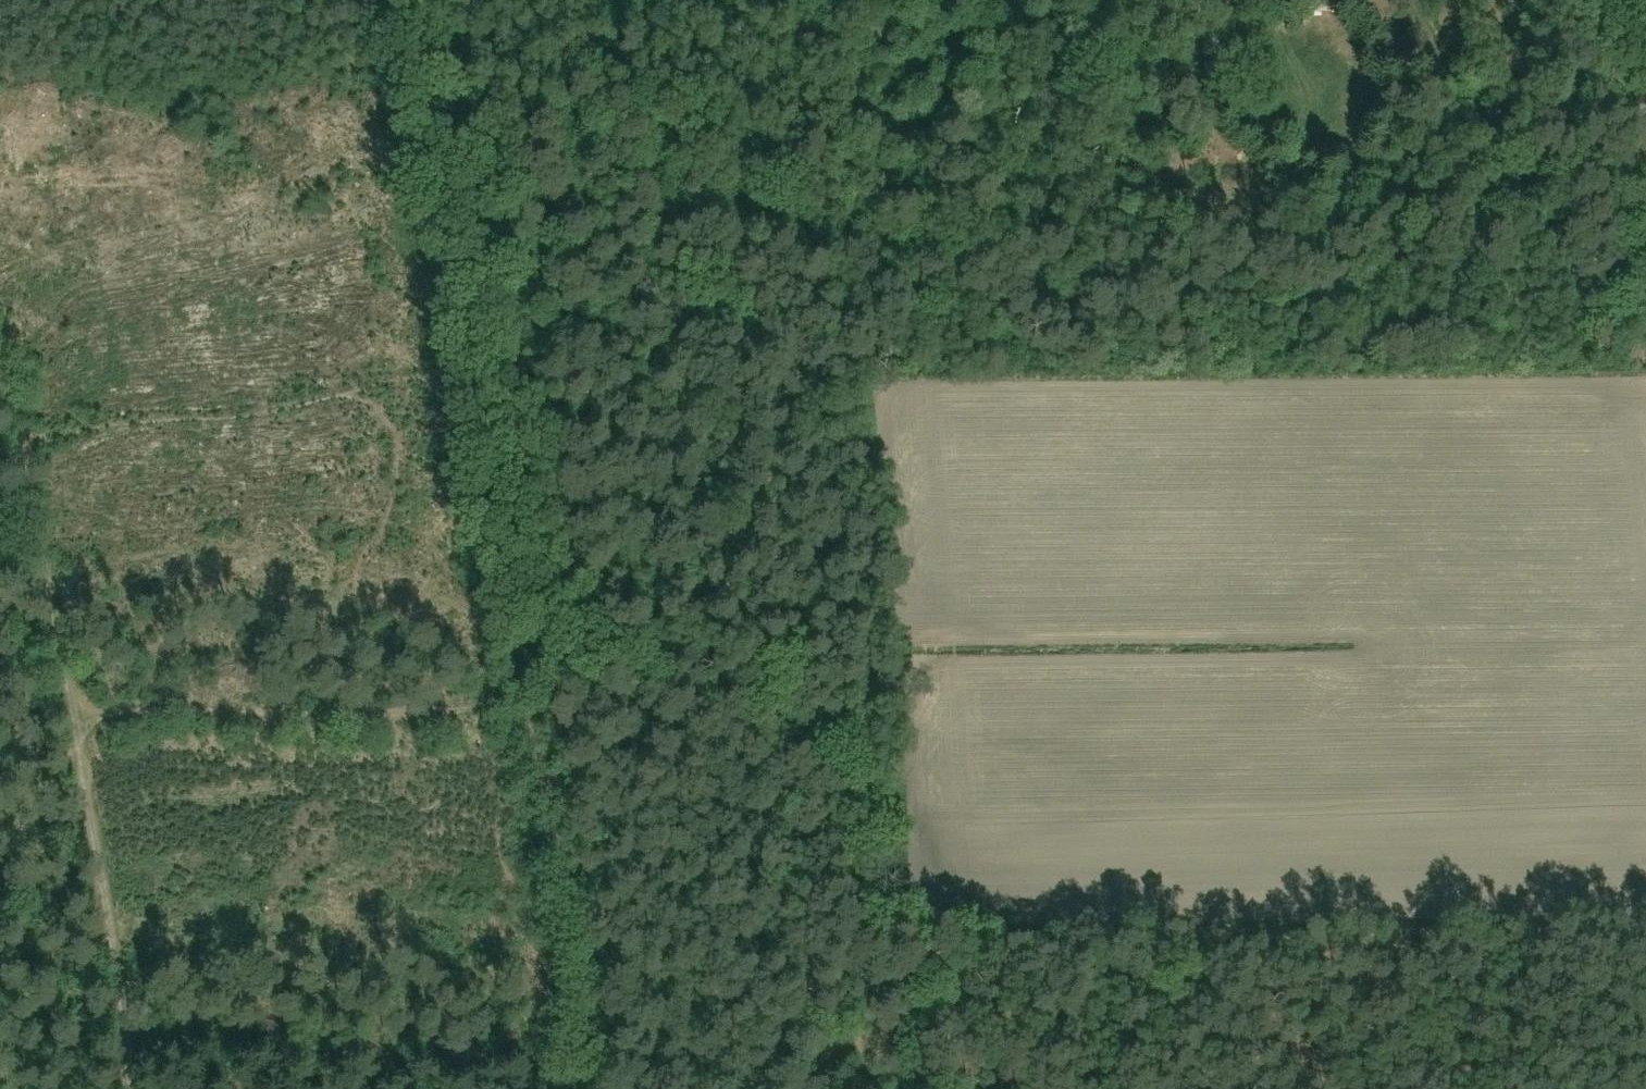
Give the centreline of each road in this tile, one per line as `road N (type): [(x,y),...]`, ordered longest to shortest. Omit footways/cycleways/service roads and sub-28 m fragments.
road 1 (track): [(336,711),(488,707),(551,689),(678,684),(739,661),(795,660),(806,645),(767,351),(700,75),(708,0)]
road 2 (track): [(141,1088),(79,746)]
road 3 (track): [(75,728),(21,438)]
road 4 (track): [(336,711),(124,709),(75,728)]

